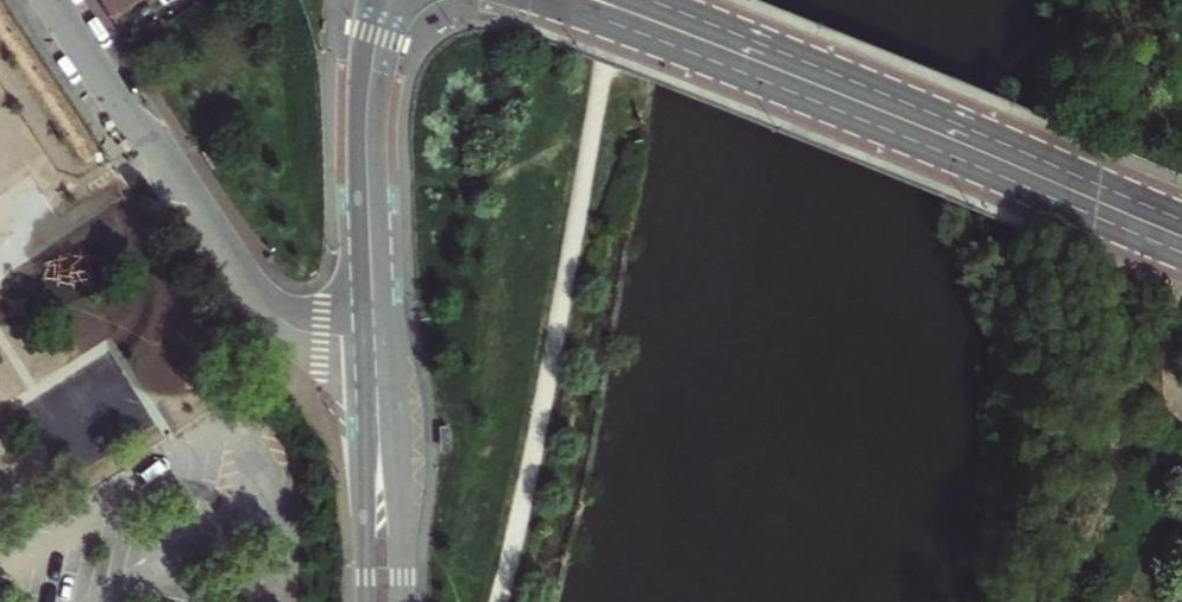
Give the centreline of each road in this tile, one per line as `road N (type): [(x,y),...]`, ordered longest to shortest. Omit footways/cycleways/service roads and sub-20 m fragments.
road 1 (primary): [(534,0),(1181,259)]
road 2 (primary): [(1181,219),(631,0)]
road 3 (residential): [(354,335),(299,331),(279,314),(176,169),(105,92),(45,0)]
road 4 (residential): [(386,336),(375,166),(382,80),(401,0)]
road 5 (residential): [(371,0),(359,81),(354,335)]
road 6 (residential): [(354,335),(366,601)]
road 7 (residential): [(402,601),(386,336)]

